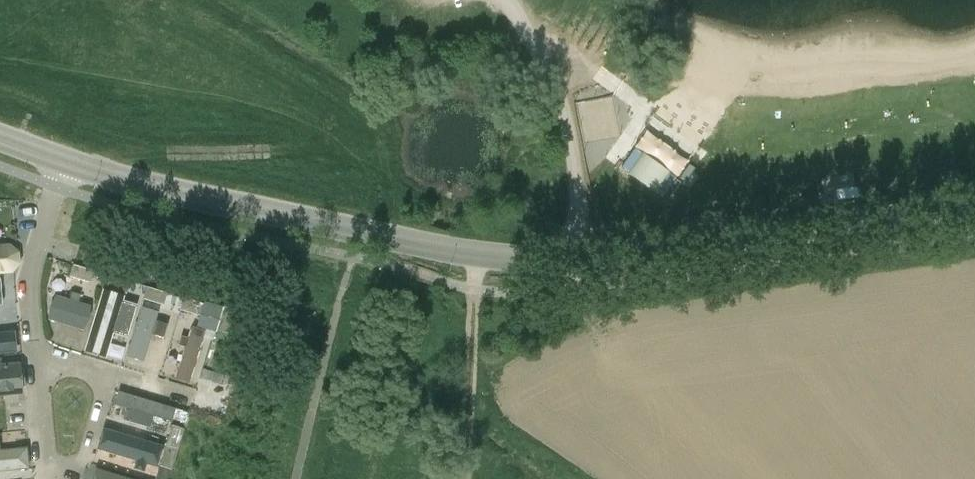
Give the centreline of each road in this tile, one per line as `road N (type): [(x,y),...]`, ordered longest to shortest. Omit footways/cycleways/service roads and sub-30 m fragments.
road 1 (tertiary): [(579,261),(477,255),(211,202),(66,163)]
road 2 (tertiary): [(974,204),(579,261)]
road 3 (unclassified): [(579,261),(573,127),(510,0)]
road 4 (residential): [(34,363),(27,286),(66,163)]

